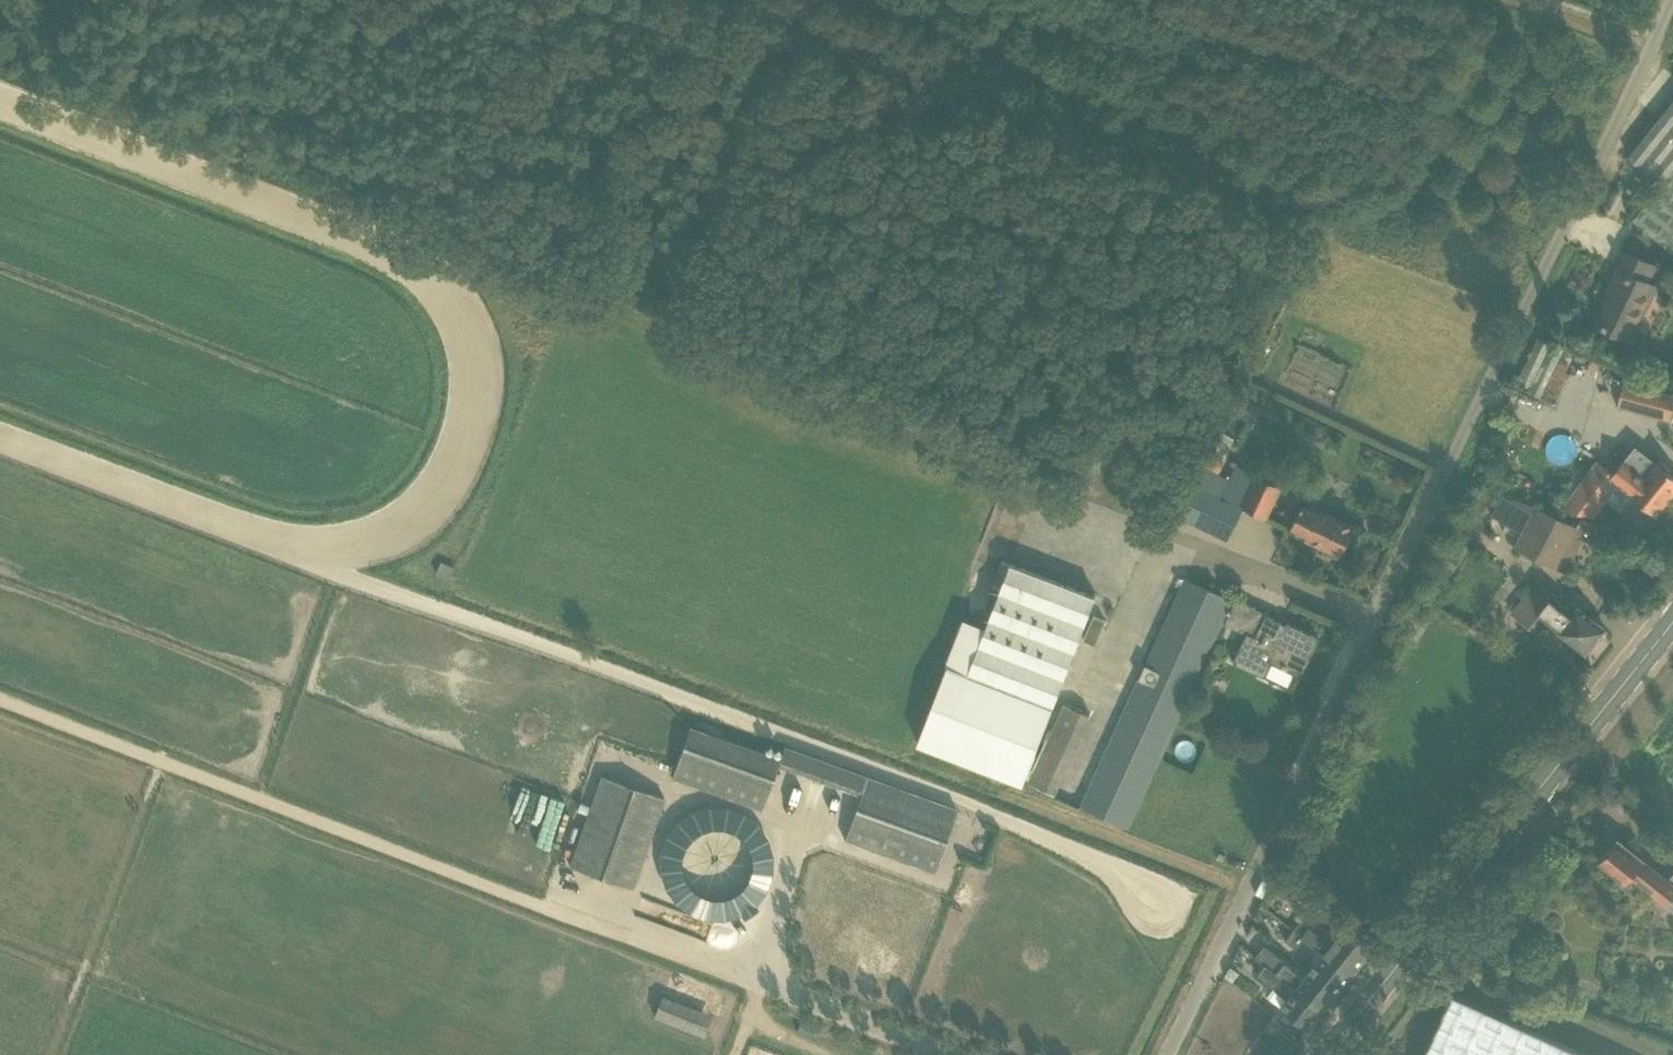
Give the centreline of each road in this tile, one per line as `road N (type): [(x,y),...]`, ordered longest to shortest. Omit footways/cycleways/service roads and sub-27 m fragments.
road 1 (unclassified): [(1170,1054),(1672,0)]
road 2 (track): [(759,980),(0,698)]
road 3 (primary): [(1327,1054),(1672,623)]

